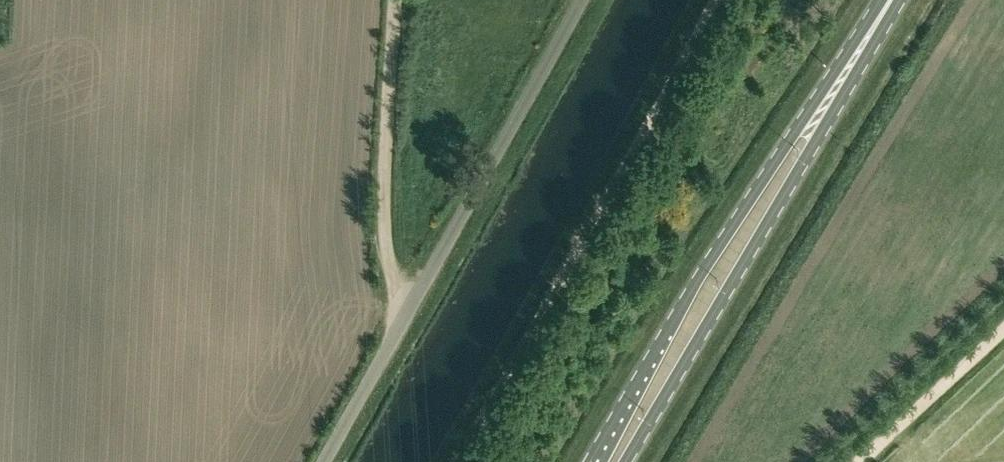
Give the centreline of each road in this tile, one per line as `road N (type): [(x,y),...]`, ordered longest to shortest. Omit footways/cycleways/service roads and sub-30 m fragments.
road 1 (primary): [(881,0),(747,197),(592,461)]
road 2 (primary): [(625,461),(899,0)]
road 3 (track): [(713,0),(453,461)]
road 4 (unclassified): [(323,461),(569,0)]
road 5 (track): [(859,461),(1003,326)]

